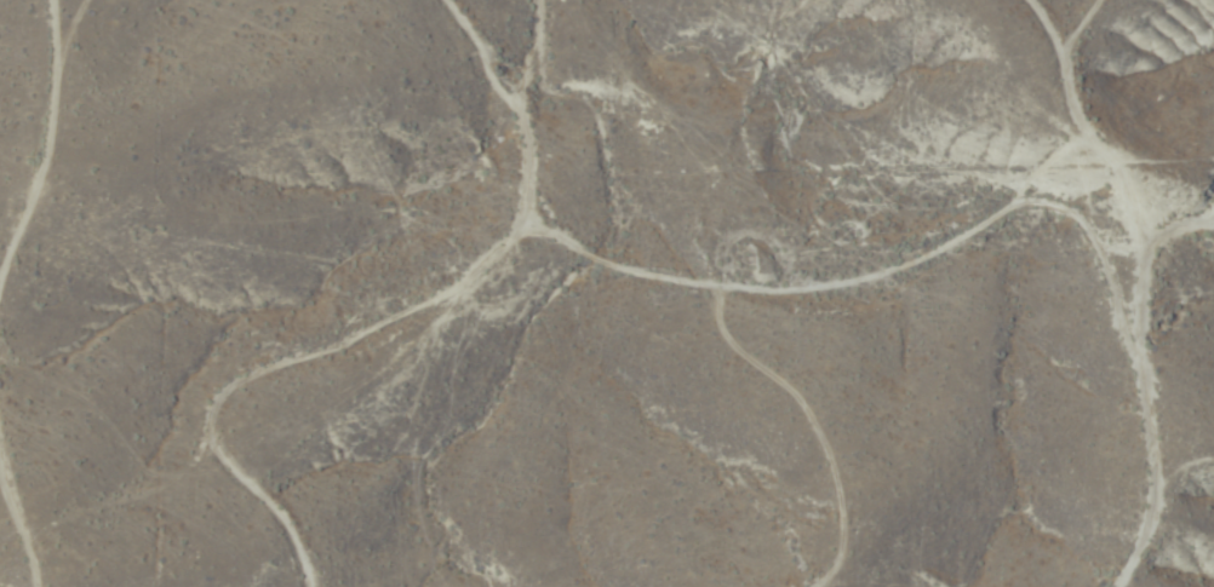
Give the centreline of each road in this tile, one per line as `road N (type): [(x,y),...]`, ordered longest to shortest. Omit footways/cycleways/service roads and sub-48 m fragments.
road 1 (residential): [(838,281),(1055,240),(1087,253),(1098,586)]
road 2 (residential): [(739,203),(838,281),(752,297),(721,259),(739,203)]

